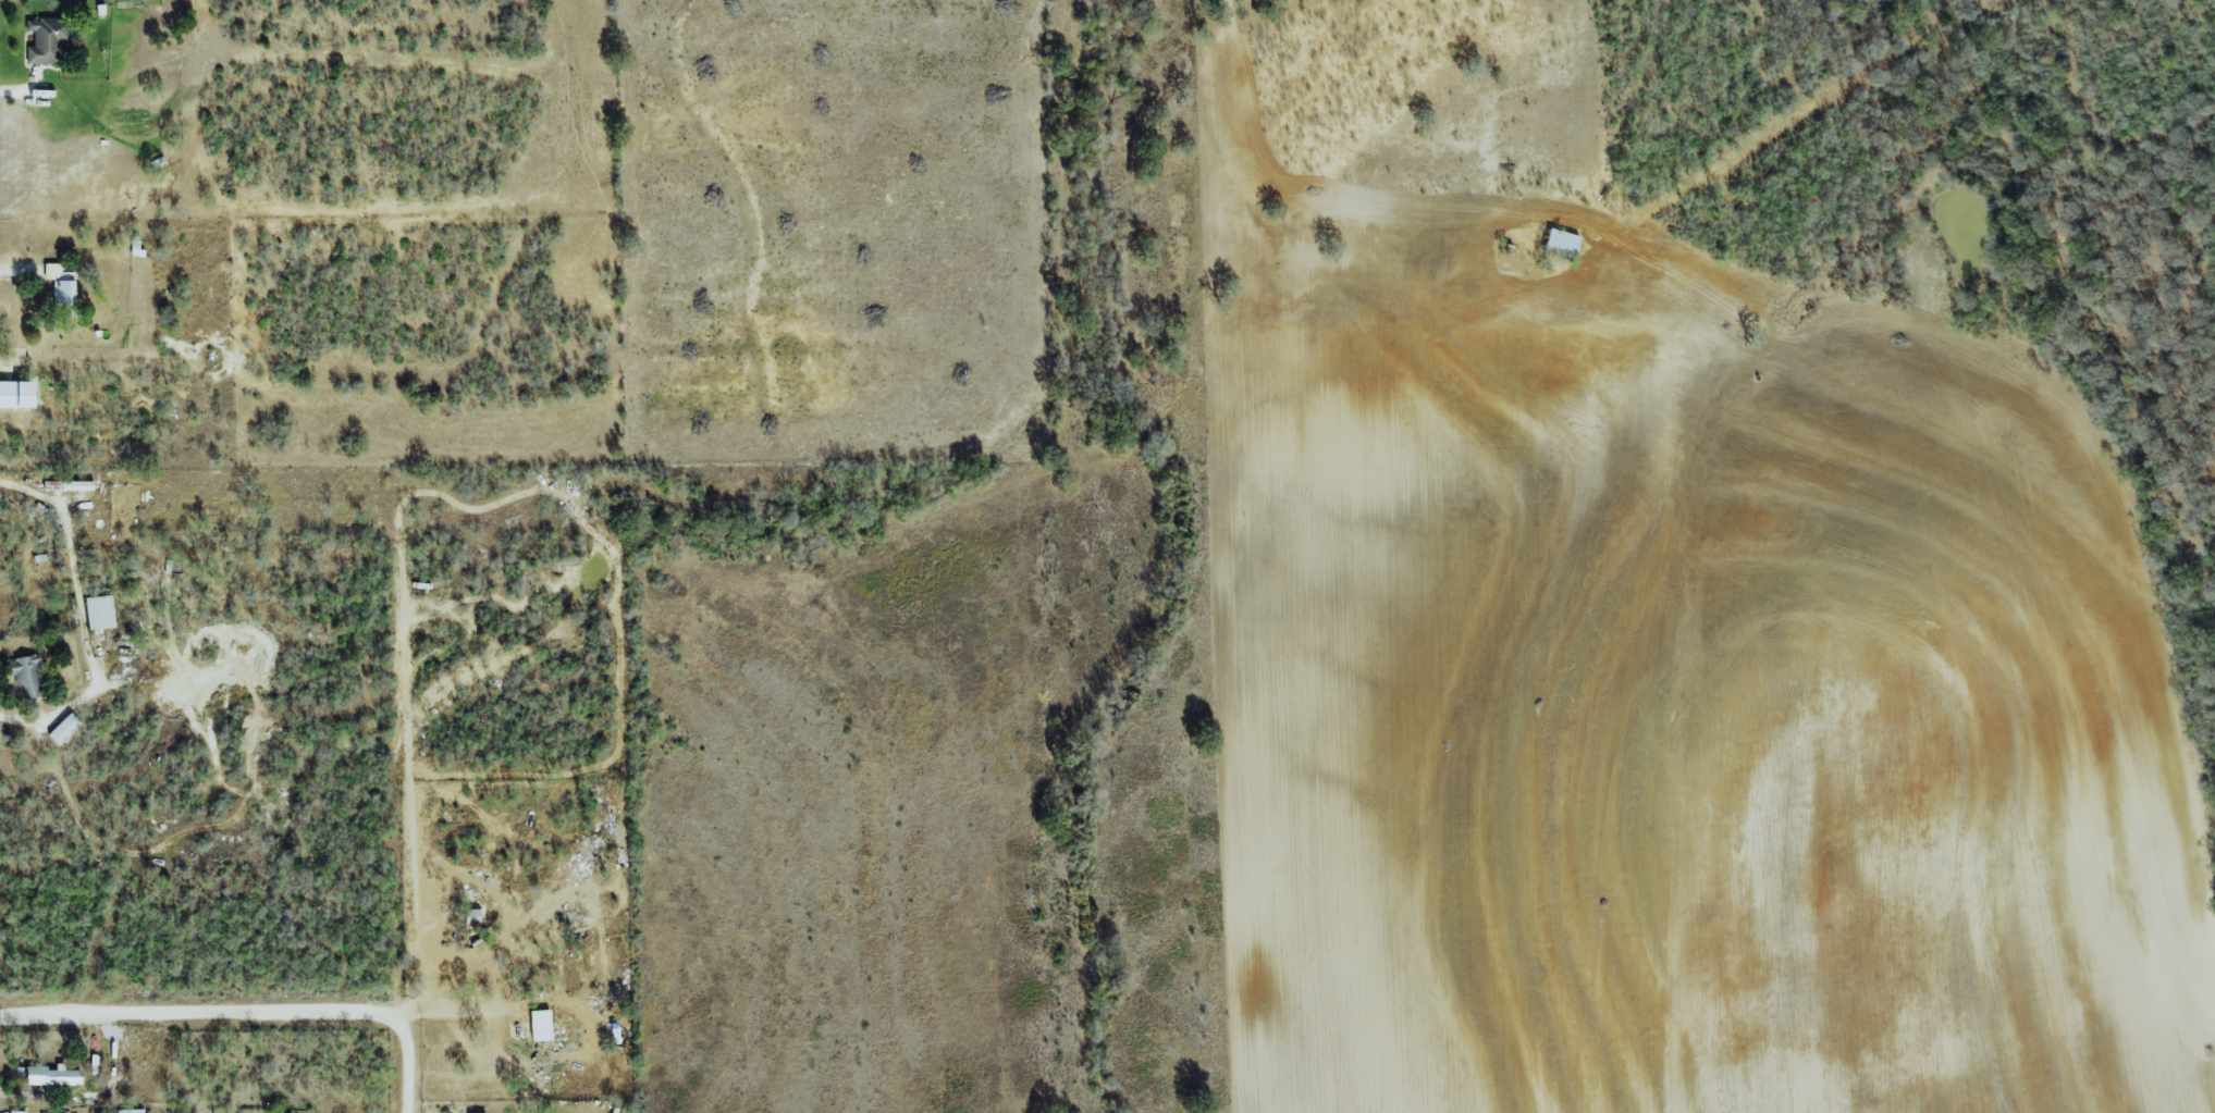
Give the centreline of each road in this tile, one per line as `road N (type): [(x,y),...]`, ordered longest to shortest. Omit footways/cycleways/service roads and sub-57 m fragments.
road 1 (residential): [(0,1018),(386,1016),(401,1026),(408,1051),(407,1112)]

